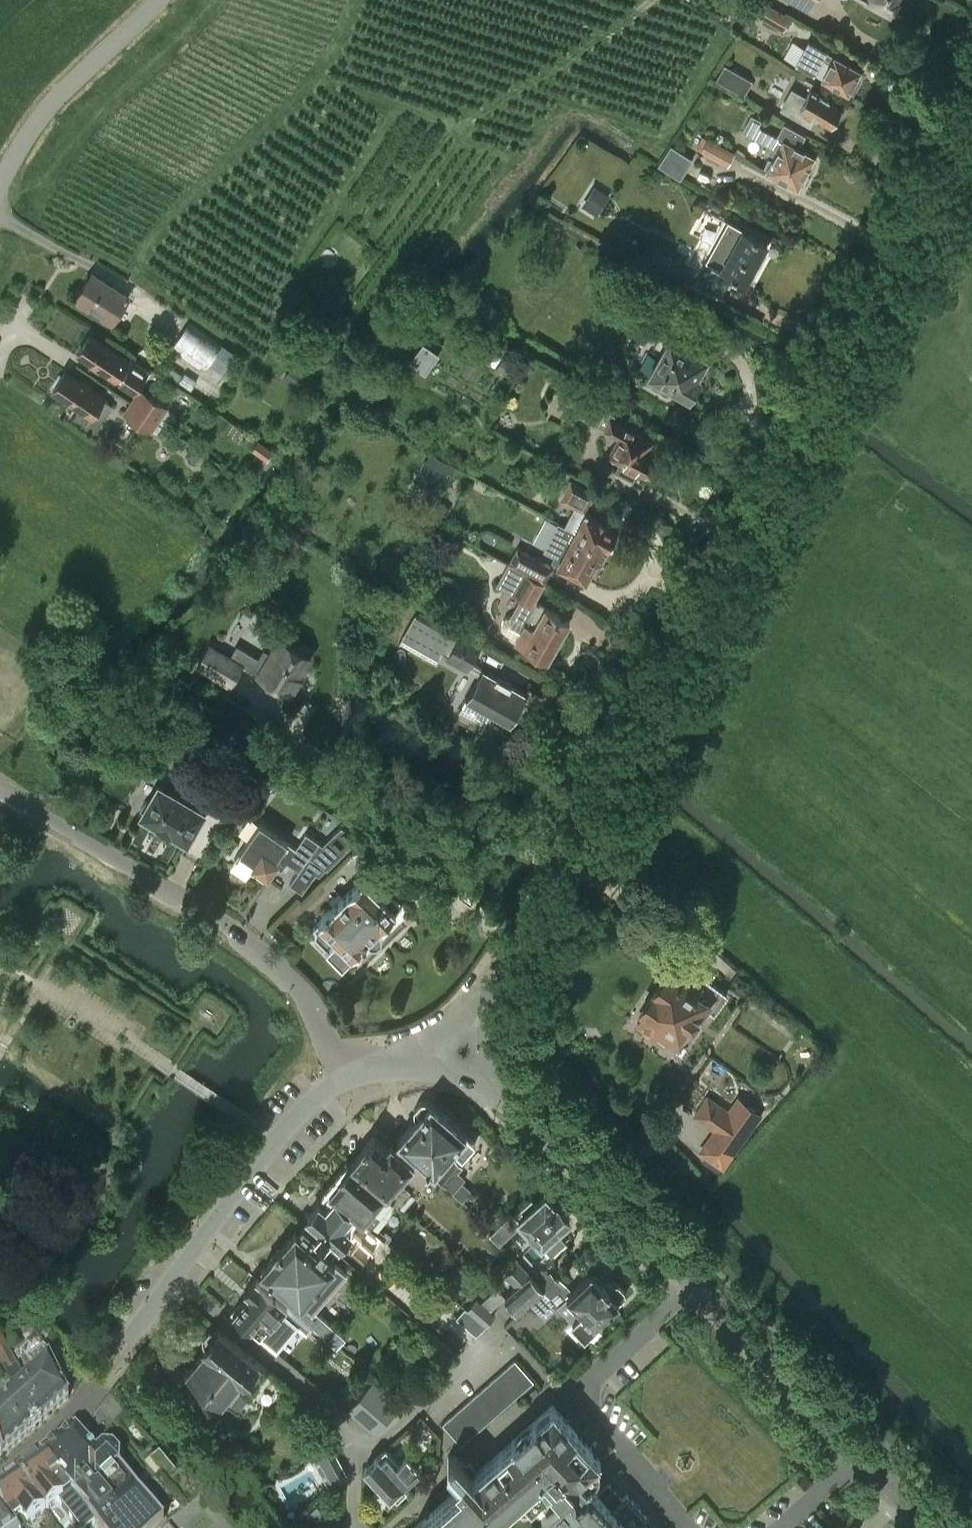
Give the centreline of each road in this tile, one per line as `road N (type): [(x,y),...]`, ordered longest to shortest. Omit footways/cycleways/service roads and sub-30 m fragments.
road 1 (residential): [(483,993),(971,116)]
road 2 (tertiary): [(927,1527),(495,1087)]
road 3 (tertiary): [(349,1077),(275,958),(0,786)]
road 4 (unclassified): [(175,1275),(276,1138),(349,1077)]
road 5 (residential): [(175,1275),(327,1408),(363,1455)]
road 6 (residential): [(0,183),(56,99),(161,0)]
road 7 (residential): [(363,1455),(497,1335)]
road 8 (unclassified): [(81,1406),(175,1275)]

